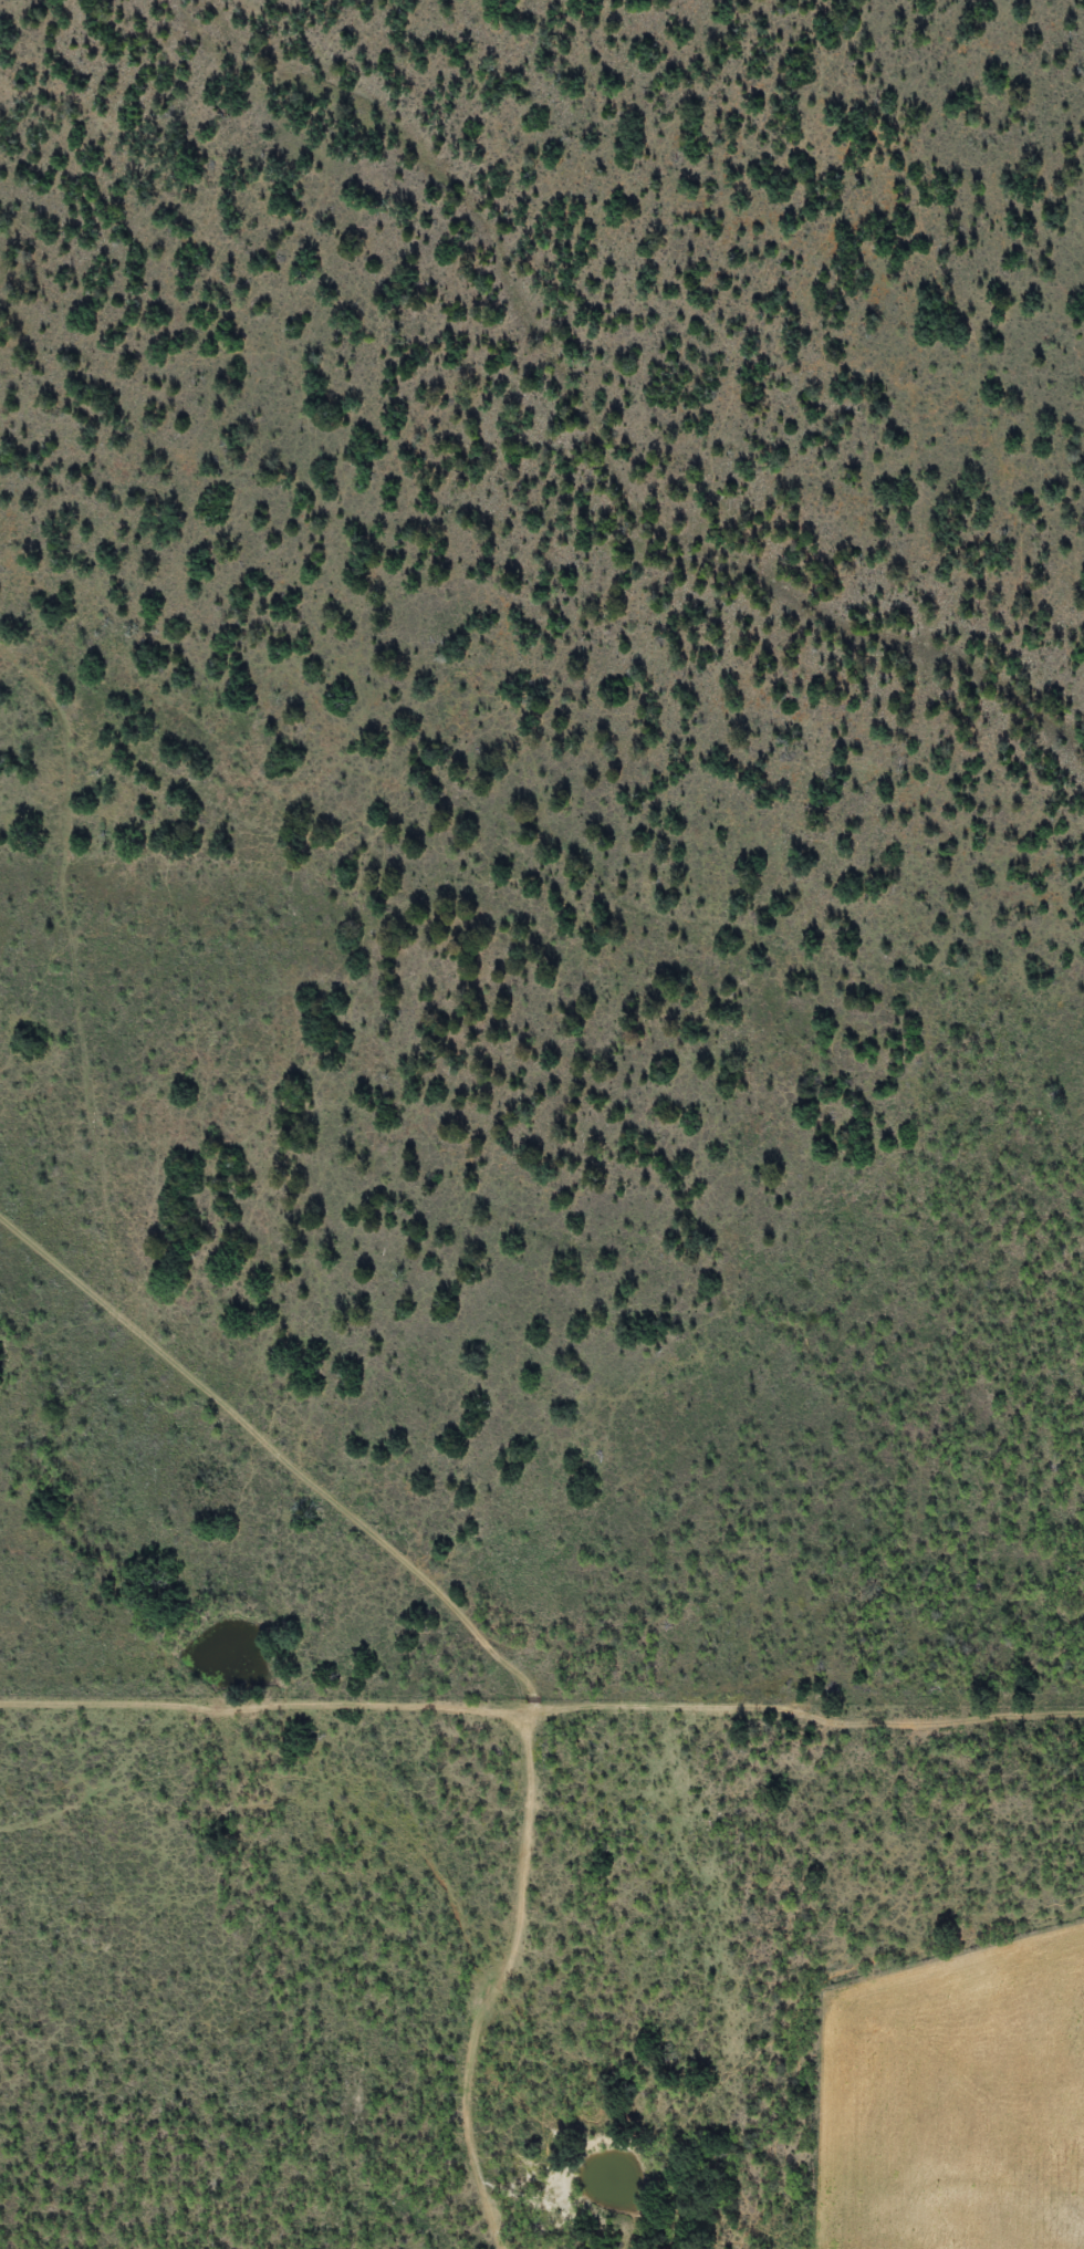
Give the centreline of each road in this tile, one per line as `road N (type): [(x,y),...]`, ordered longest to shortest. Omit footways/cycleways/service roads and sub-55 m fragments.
road 1 (residential): [(346,1836),(364,1791),(519,1763),(519,1668),(475,1607),(352,1534),(146,1288),(85,1070),(73,824),(45,735),(0,681)]
road 2 (residential): [(0,1861),(58,1847),(346,1836),(419,1875),(480,1937),(458,2093),(485,2248)]

